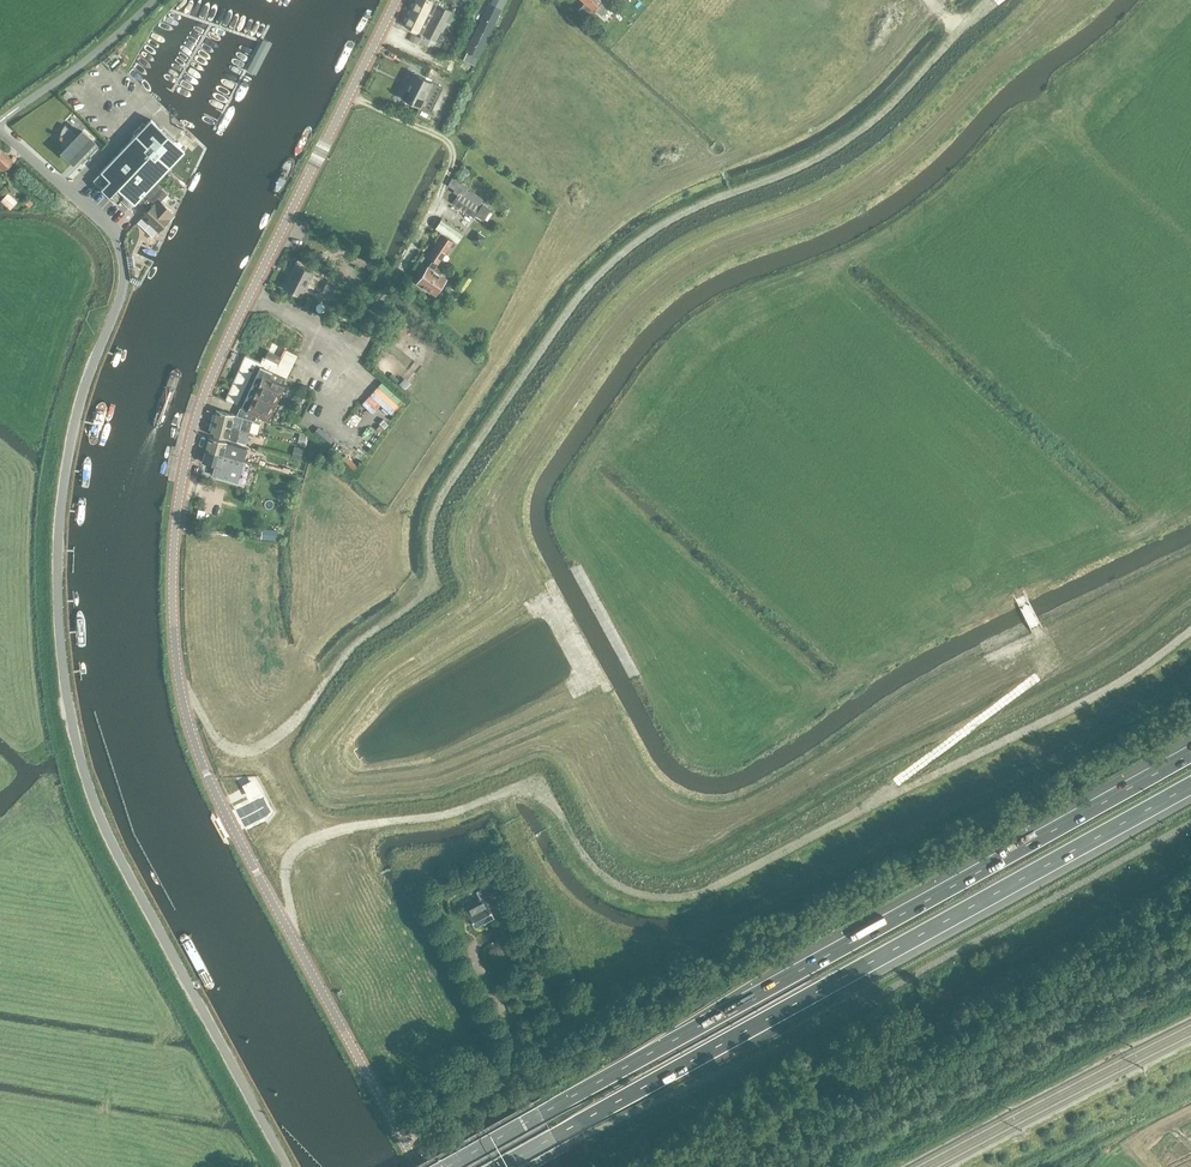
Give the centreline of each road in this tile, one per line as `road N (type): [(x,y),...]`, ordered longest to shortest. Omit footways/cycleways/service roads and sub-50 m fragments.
road 1 (tertiary): [(419,1166),(198,754),(178,675),(173,579),(189,444),(234,329),(397,0)]
road 2 (unclassified): [(287,1166),(106,833),(80,761),(59,634),(61,510),(78,410),(124,275),(123,244),(0,130)]
road 3 (motorway): [(1190,754),(444,1166)]
road 4 (motorway): [(497,1166),(1190,786)]
road 5 (track): [(394,568),(394,508),(410,478),(525,313),(573,213),(474,134),(450,143)]
road 6 (track): [(1190,1088),(1038,1166)]
road 7 (track): [(1075,927),(1190,869)]

